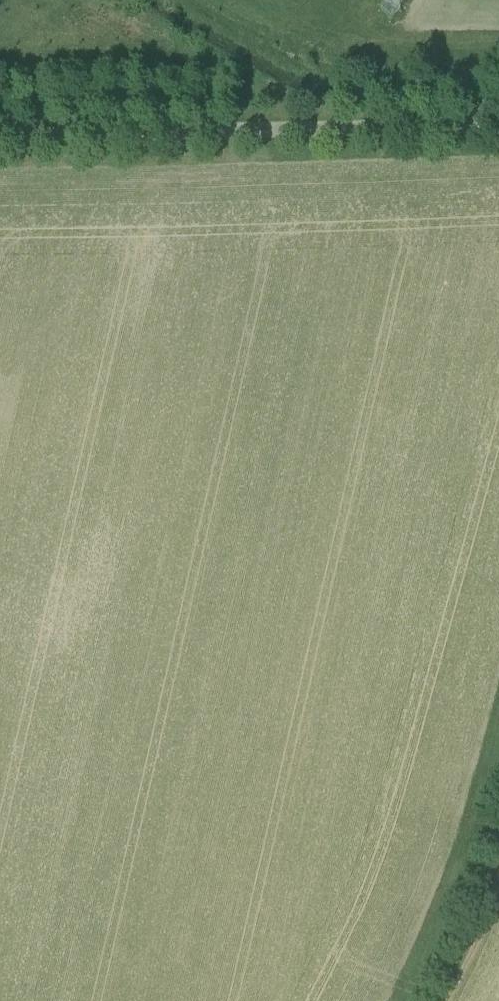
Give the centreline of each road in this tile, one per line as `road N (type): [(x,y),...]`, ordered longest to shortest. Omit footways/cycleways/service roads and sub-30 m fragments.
road 1 (unclassified): [(0,132),(498,123)]
road 2 (track): [(498,868),(483,928),(443,1000)]

